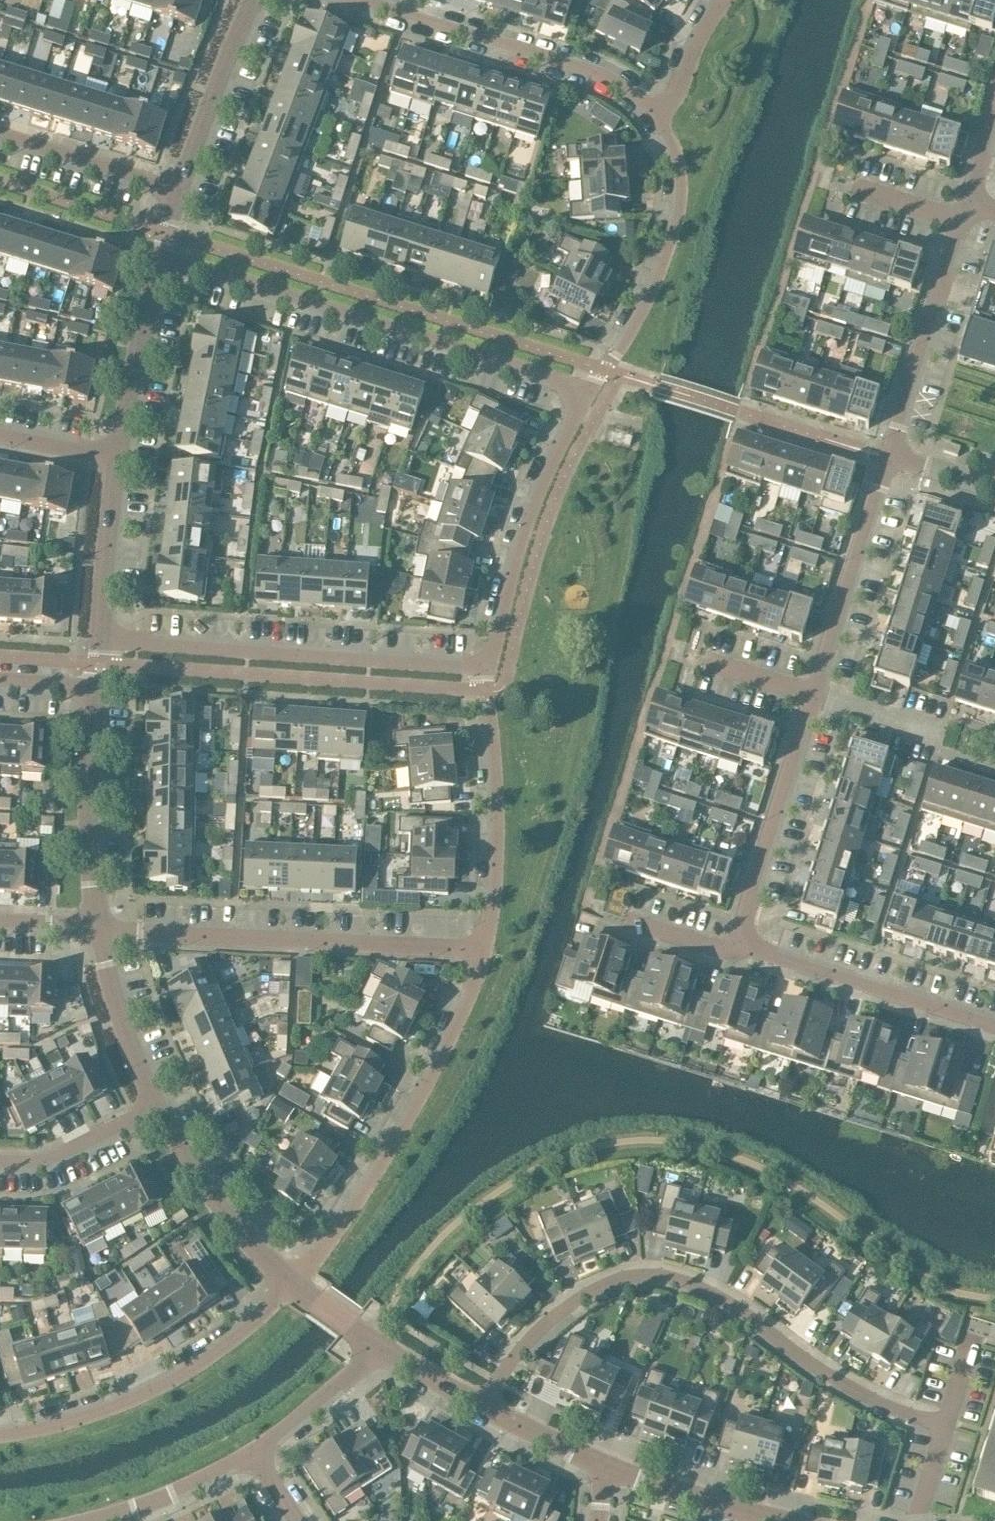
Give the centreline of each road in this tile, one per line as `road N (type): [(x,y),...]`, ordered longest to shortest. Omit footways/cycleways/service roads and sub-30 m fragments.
road 1 (residential): [(944,1426),(827,1379),(724,1298),(663,1275),(623,1276),(588,1292),(531,1337),(481,1406)]
road 2 (residential): [(588,389),(160,257)]
road 3 (residential): [(487,953),(96,929)]
road 4 (residential): [(488,666),(101,638)]
road 5 (residential): [(295,1286),(351,1215),(426,1089),(487,953)]
road 6 (residential): [(0,1436),(100,1413),(176,1378),(295,1286)]
road 7 (residential): [(363,0),(604,75),(655,115)]
road 8 (residential): [(655,115),(682,179),(678,217),(645,305),(588,389)]
road 9 (residential): [(488,666),(539,490),(588,389)]
road 10 (residential): [(487,953),(499,839),(488,666)]
road 11 (residential): [(994,1025),(734,948)]
road 12 (residential): [(734,948),(812,693)]
road 13 (residential): [(812,693),(887,458)]
road 14 (residential): [(887,458),(961,223)]
road 15 (residential): [(96,929),(87,803),(95,688)]
road 16 (residential): [(295,1286),(240,1235),(146,1109)]
road 17 (residential): [(178,192),(256,0)]
road 18 (residential): [(115,452),(160,257)]
road 19 (residential): [(146,1109),(96,929)]
road 20 (residential): [(101,638),(115,452)]
road 21 (residential): [(178,192),(0,140)]
road 22 (residential): [(254,1450),(154,1502),(88,1520)]
road 23 (residential): [(764,1520),(603,1468)]
road 24 (residential): [(382,1347),(254,1450)]
road 25 (residential): [(0,1164),(29,1164),(146,1109)]
road 26 (residential): [(603,1468),(481,1406)]
road 27 (residential): [(655,115),(674,95),(723,0)]
road 28 (residential): [(937,732),(812,693)]

